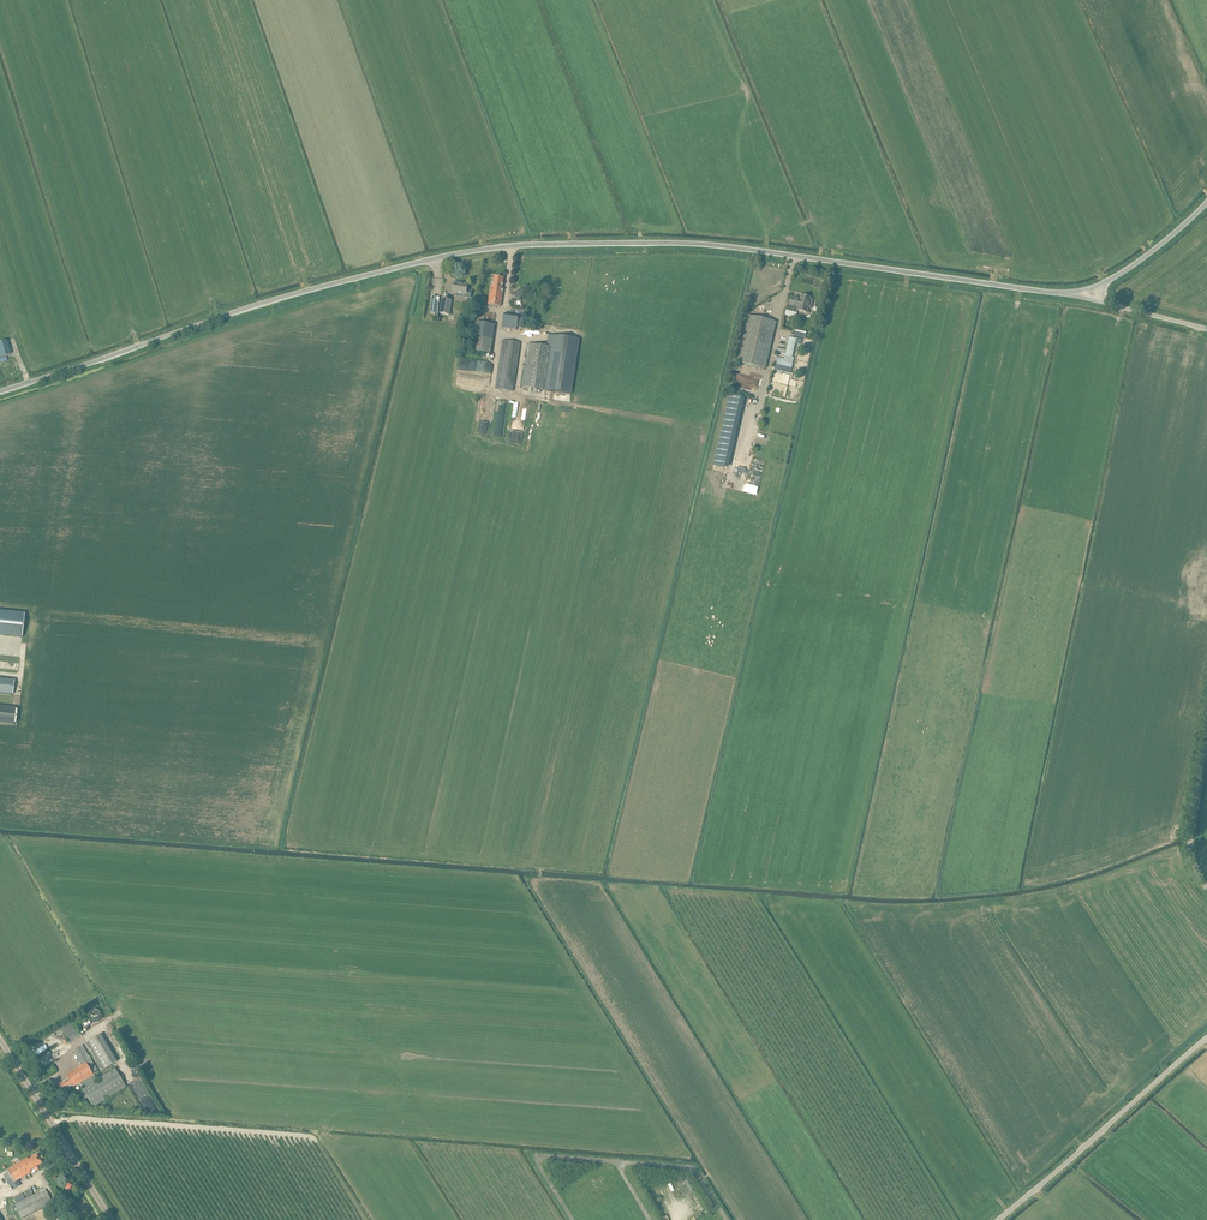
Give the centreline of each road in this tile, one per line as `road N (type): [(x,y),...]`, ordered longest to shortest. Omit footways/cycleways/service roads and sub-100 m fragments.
road 1 (unclassified): [(0,392),(272,300),(510,246),(741,248),(1062,294)]
road 2 (unclassified): [(998,1219),(1206,1038)]
road 3 (unclassified): [(114,1219),(0,1036)]
road 4 (unclassified): [(1206,887),(1190,835),(1206,738)]
road 5 (unclassified): [(1104,283),(1206,203)]

